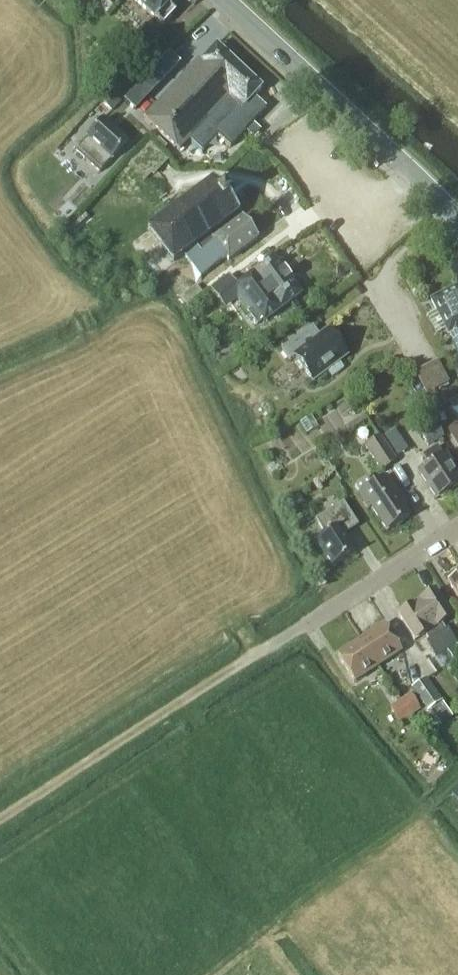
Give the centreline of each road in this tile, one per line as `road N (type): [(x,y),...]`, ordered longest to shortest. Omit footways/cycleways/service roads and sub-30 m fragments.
road 1 (track): [(303,627),(0,820)]
road 2 (tertiary): [(457,222),(225,0)]
road 3 (residential): [(303,627),(457,525)]

